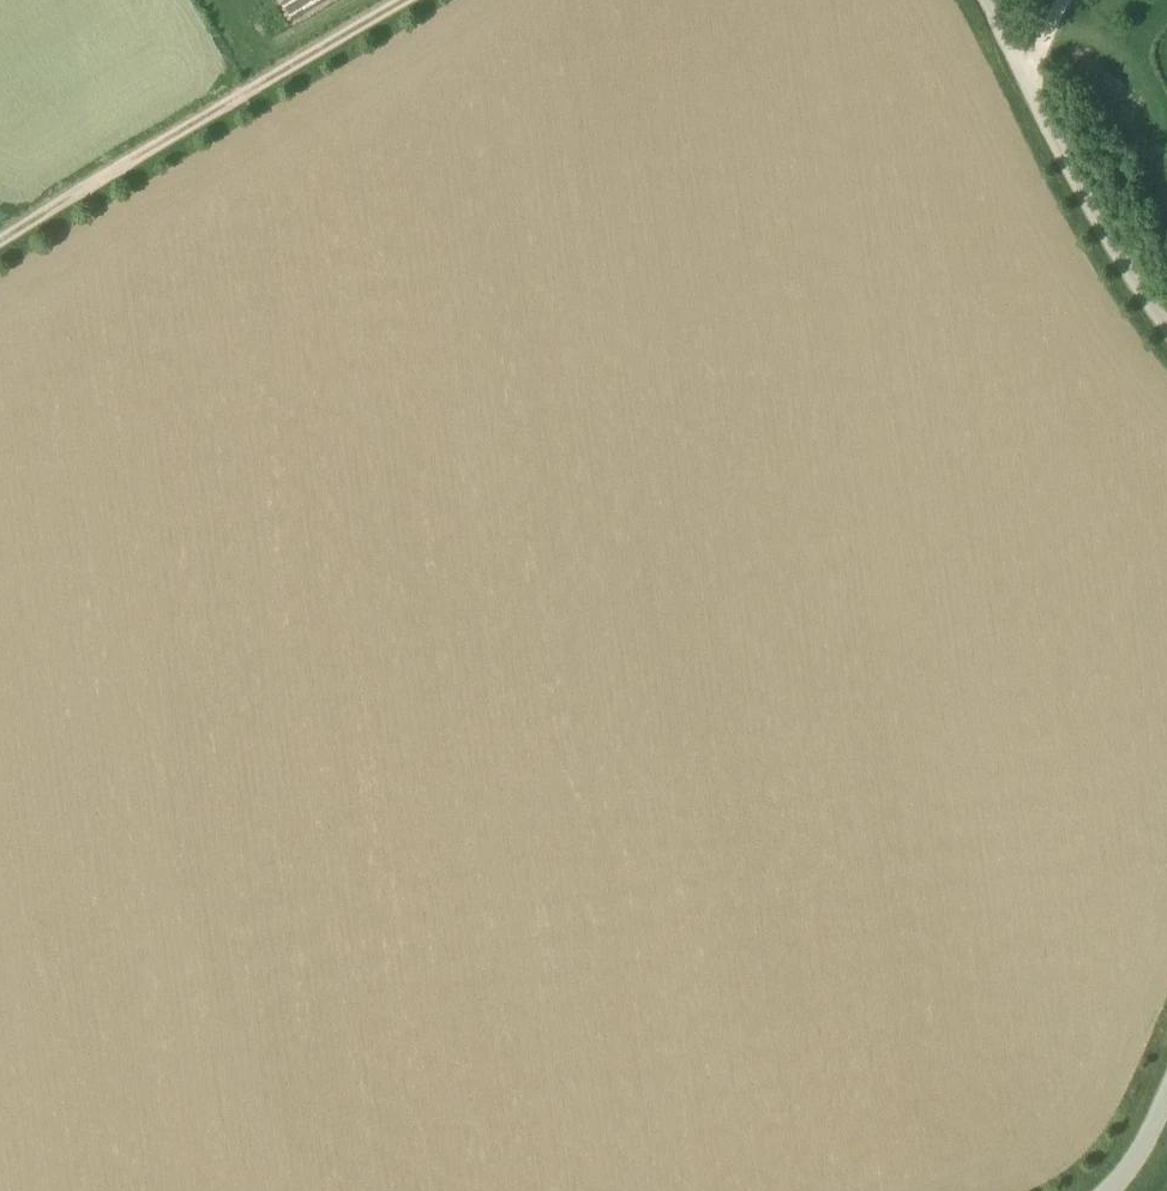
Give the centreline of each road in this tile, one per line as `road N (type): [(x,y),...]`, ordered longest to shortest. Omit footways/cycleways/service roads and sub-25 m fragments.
road 1 (track): [(0,239),(401,0)]
road 2 (unclassified): [(1166,323),(1107,232),(986,0)]

